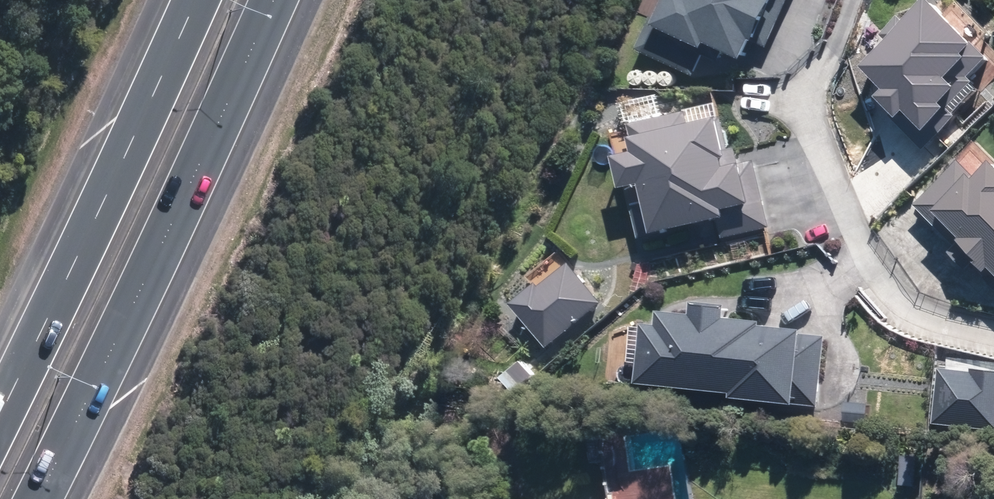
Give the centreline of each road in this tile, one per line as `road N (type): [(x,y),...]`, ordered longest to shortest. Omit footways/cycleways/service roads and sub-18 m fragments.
road 1 (motorway): [(270,0),(33,498)]
road 2 (motorway): [(0,404),(193,0)]

